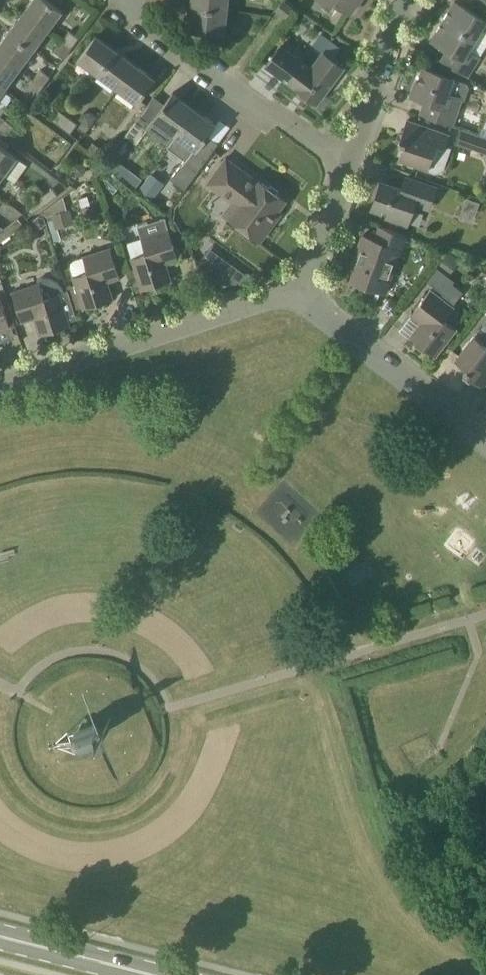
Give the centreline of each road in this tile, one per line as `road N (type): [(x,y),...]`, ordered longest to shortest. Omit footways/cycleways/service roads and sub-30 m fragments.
road 1 (residential): [(0,383),(306,297)]
road 2 (residential): [(351,164),(290,126),(258,118),(133,0)]
road 3 (residential): [(485,437),(306,297)]
road 4 (residential): [(351,164),(412,0)]
road 5 (residential): [(306,297),(351,164)]
road 6 (primary): [(126,974),(0,943)]

